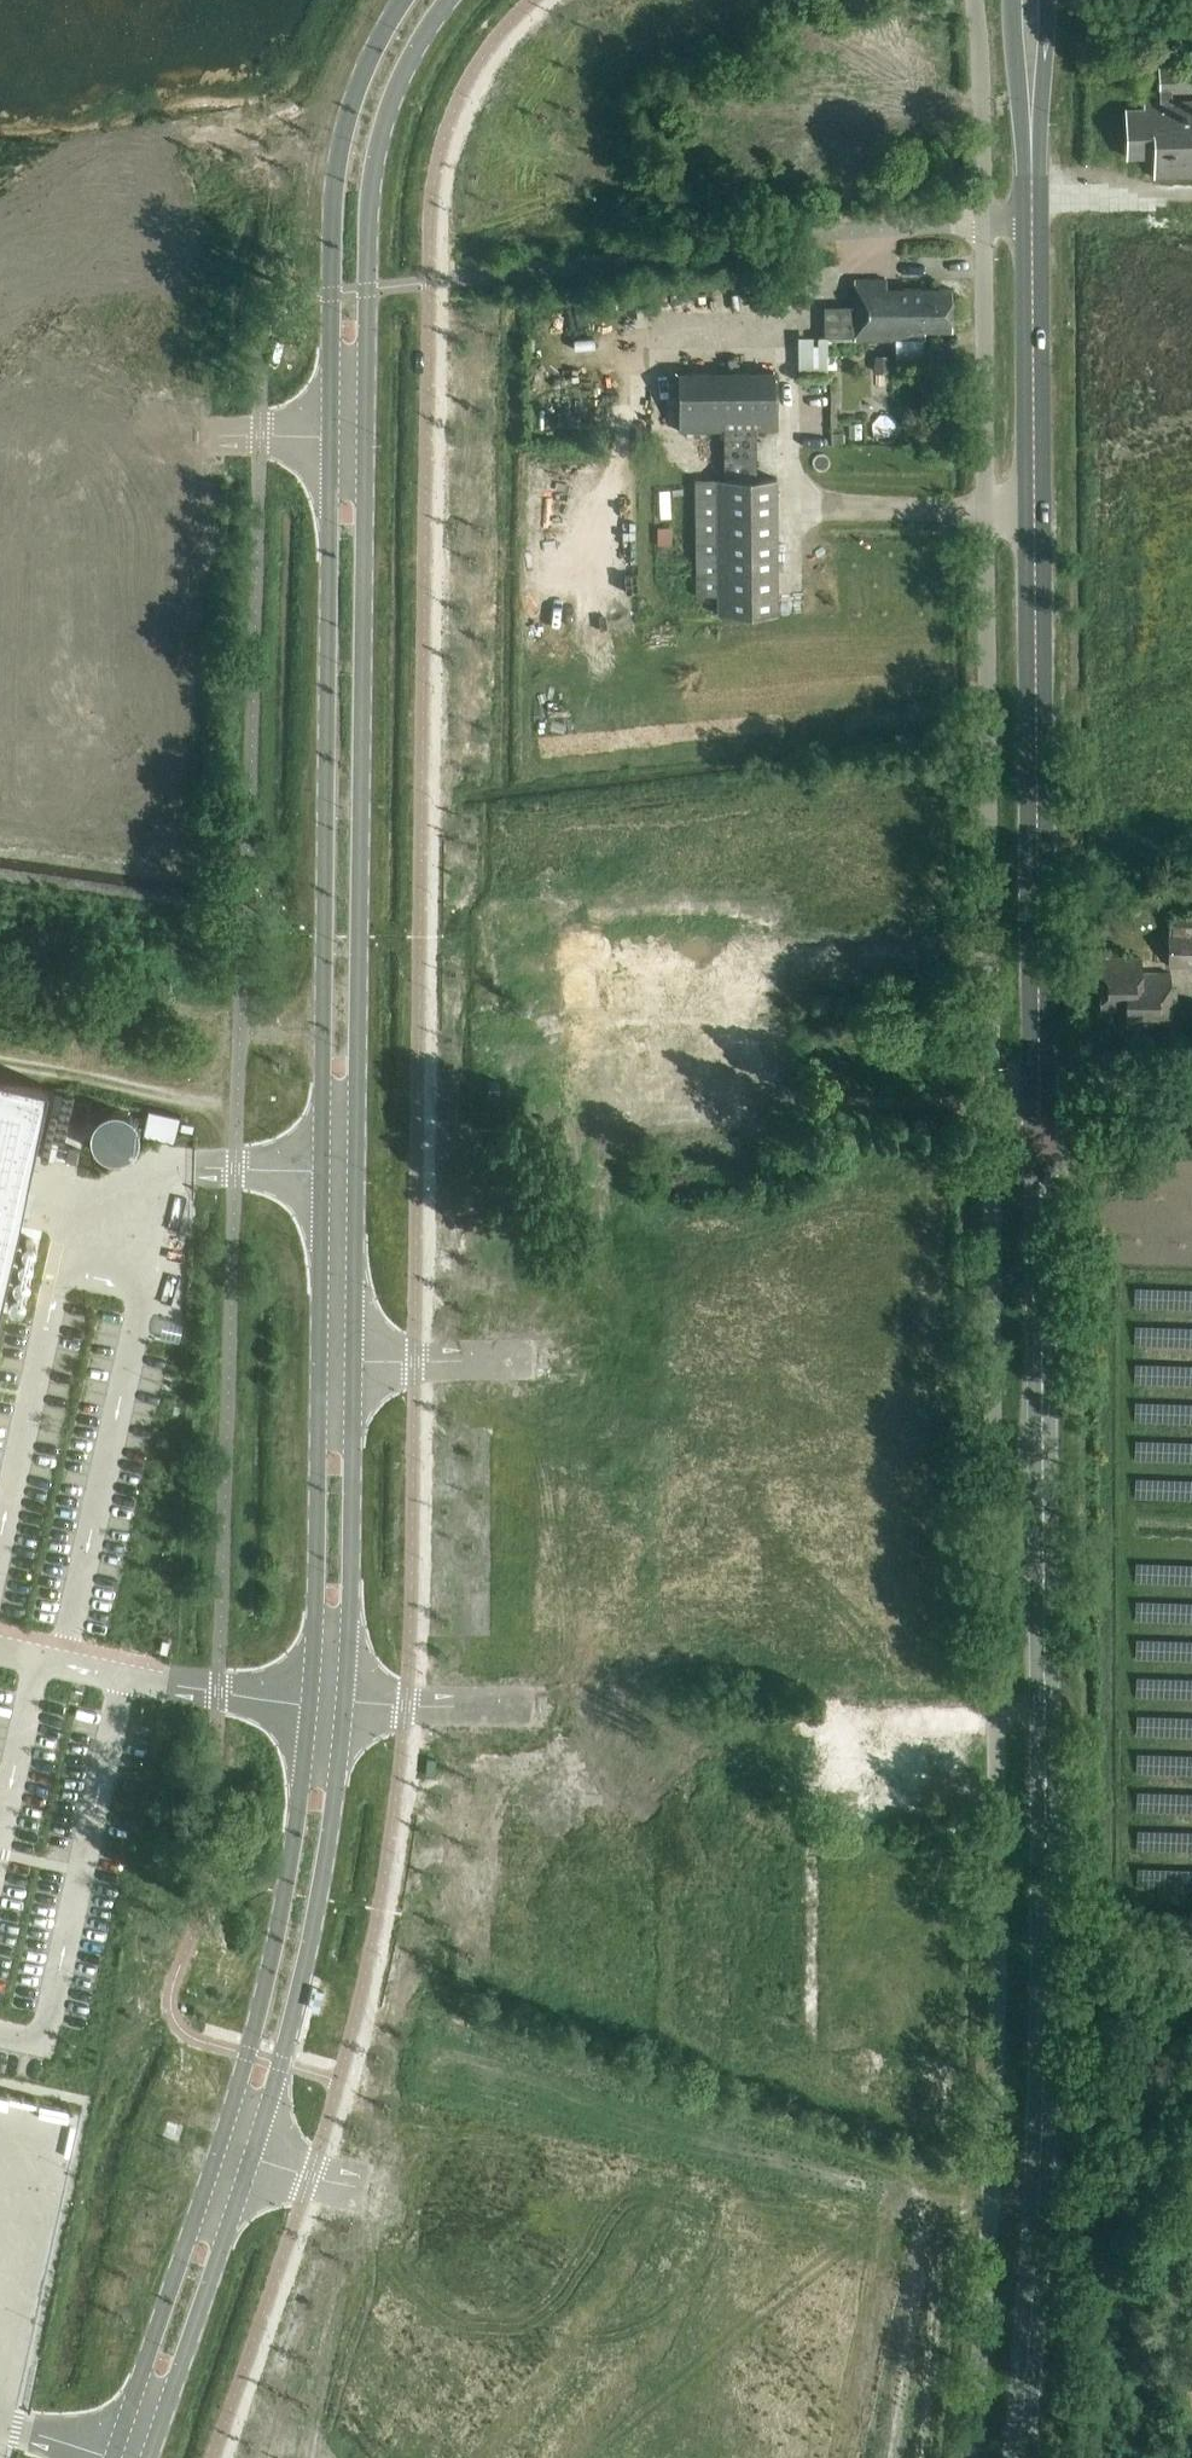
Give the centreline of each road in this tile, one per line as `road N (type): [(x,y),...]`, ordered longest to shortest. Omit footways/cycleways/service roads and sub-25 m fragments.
road 1 (unclassified): [(150,2457),(280,2064),(329,1837),(353,1481),(370,194),(401,79),(450,0)]
road 2 (unclassified): [(405,0),(356,95),(334,223),(320,1363),(312,1652),(298,1805),(281,1925),(226,2135),(113,2457)]
road 3 (secondary): [(1041,1089),(1044,2059),(1019,2457)]
road 4 (unclassified): [(992,1093),(996,2037),(970,2457)]
road 5 (unclassified): [(985,224),(992,1093)]
road 6 (secondary): [(1033,221),(1041,1089)]
road 7 (track): [(323,1026),(0,982)]
road 8 (unclassified): [(974,0),(985,224)]
road 9 (unclassified): [(1041,1089),(1191,1095)]
road 10 (unclassified): [(985,224),(844,233)]
road 11 (secondary): [(1032,90),(1033,221)]

